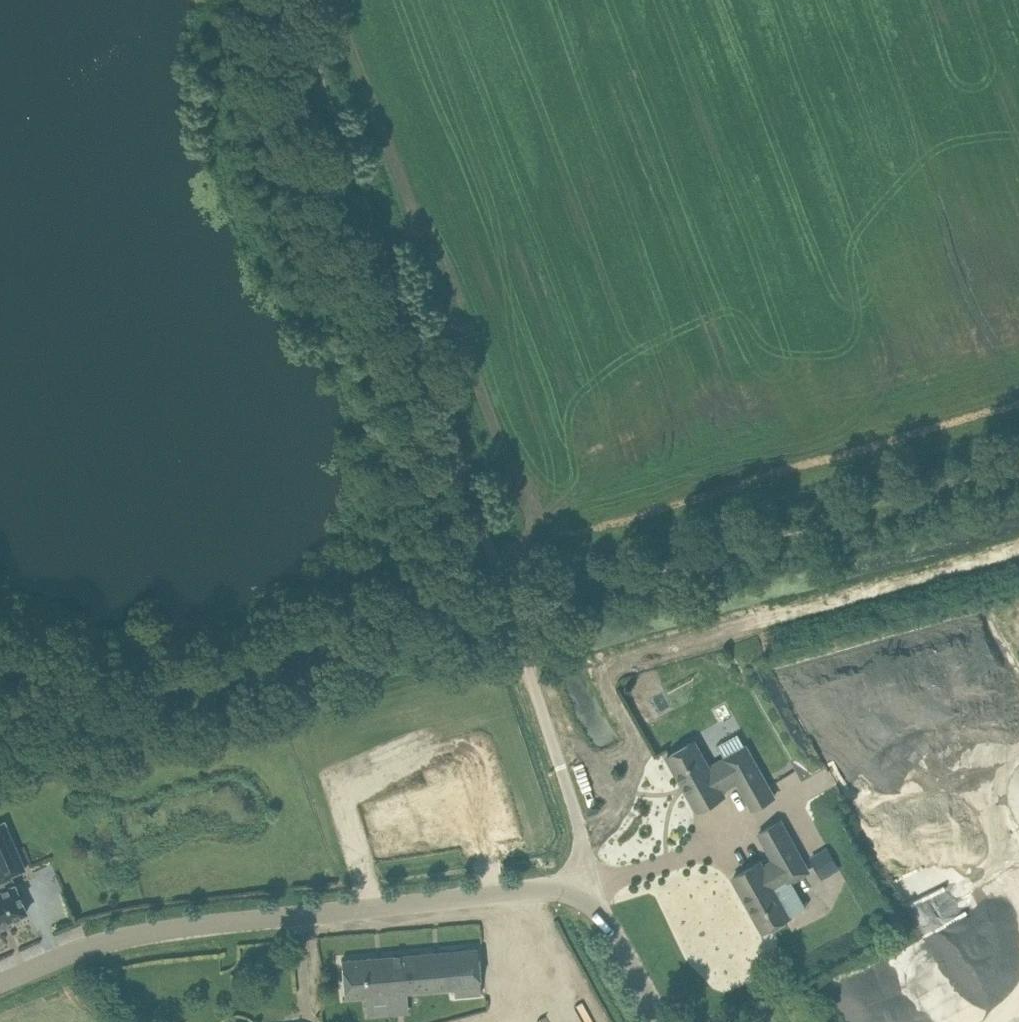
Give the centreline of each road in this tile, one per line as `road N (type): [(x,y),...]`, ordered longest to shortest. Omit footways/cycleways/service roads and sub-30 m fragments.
road 1 (unclassified): [(593,884),(184,925),(59,956),(0,983)]
road 2 (unclassified): [(593,884),(509,609)]
road 3 (unclassified): [(663,1021),(593,884)]

